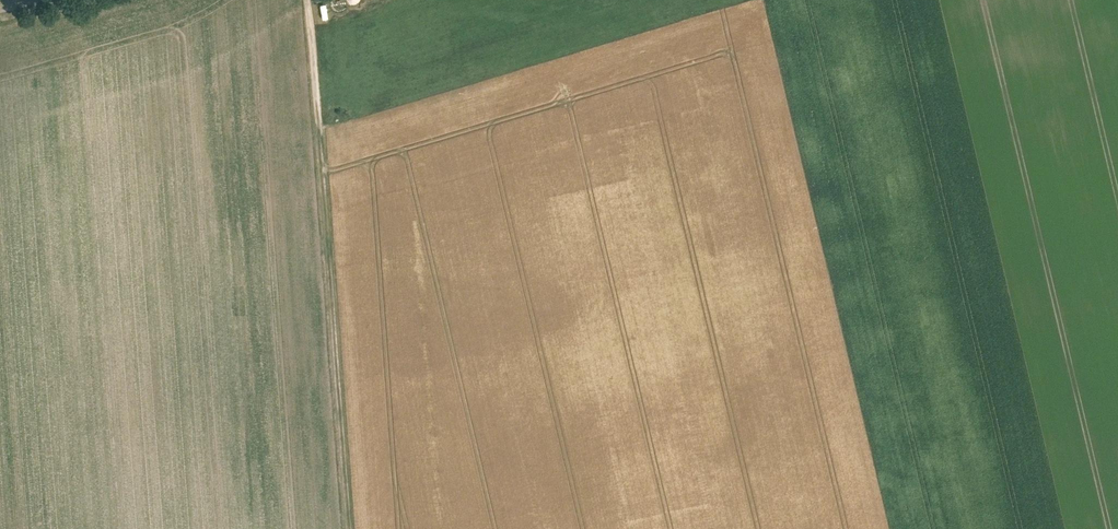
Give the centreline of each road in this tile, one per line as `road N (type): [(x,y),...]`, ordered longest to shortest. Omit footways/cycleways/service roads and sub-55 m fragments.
road 1 (track): [(309,0),(348,528)]

